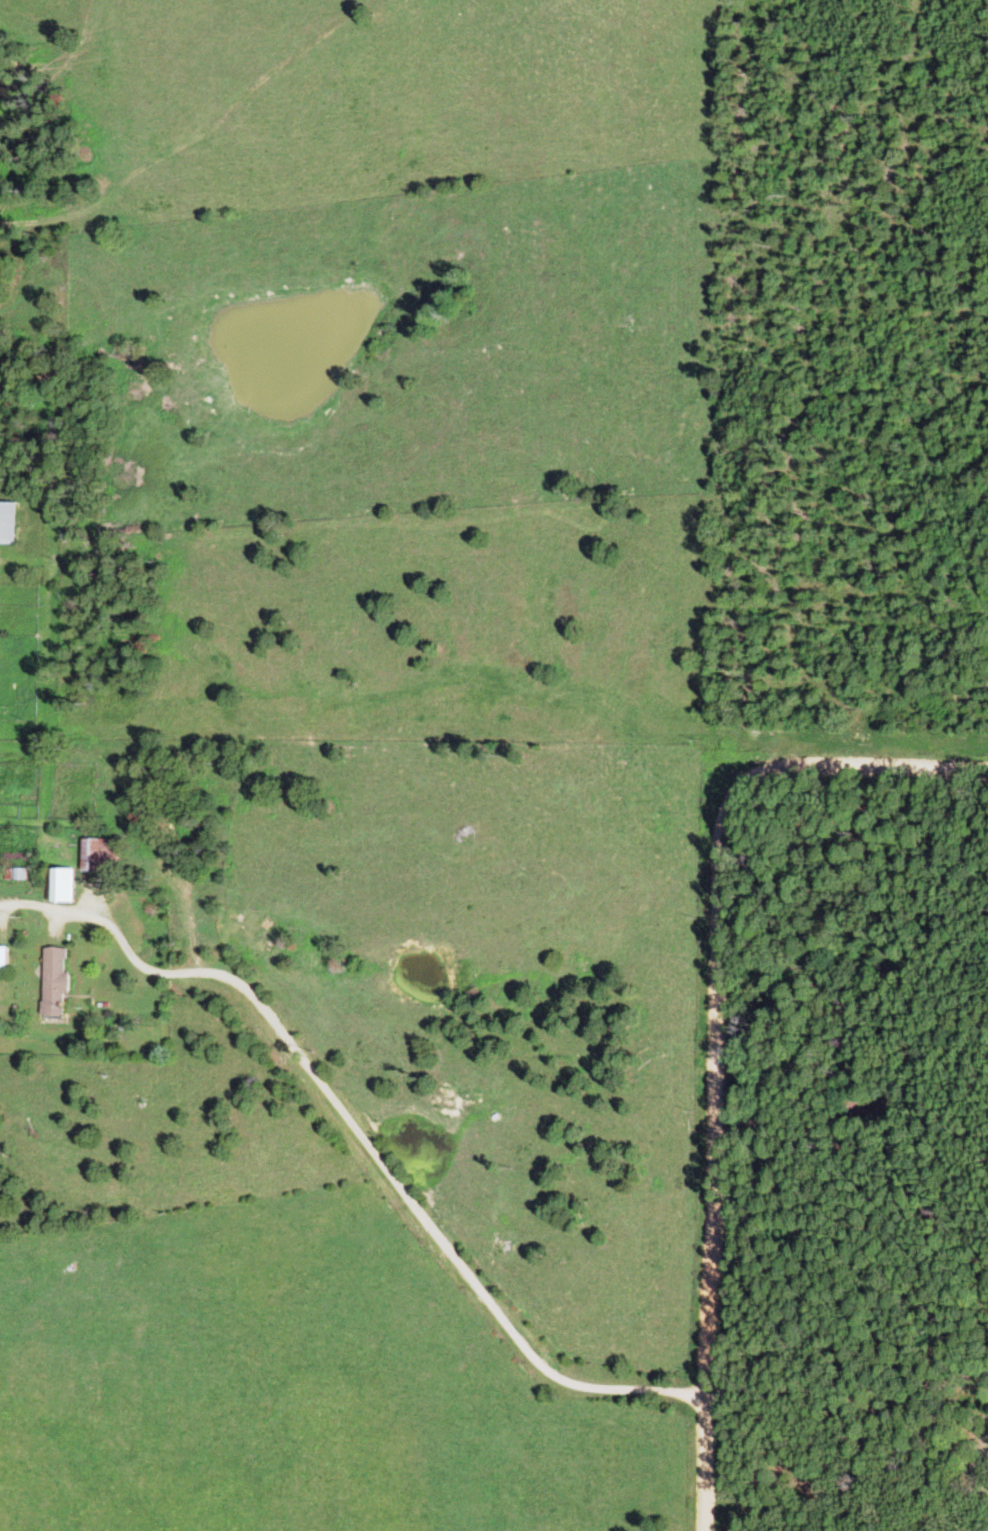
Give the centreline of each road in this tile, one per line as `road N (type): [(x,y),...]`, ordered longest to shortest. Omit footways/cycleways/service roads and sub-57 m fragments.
road 1 (residential): [(707,1530),(722,811),(780,758),(987,764)]
road 2 (residential): [(710,1398),(895,1414),(980,1446)]

